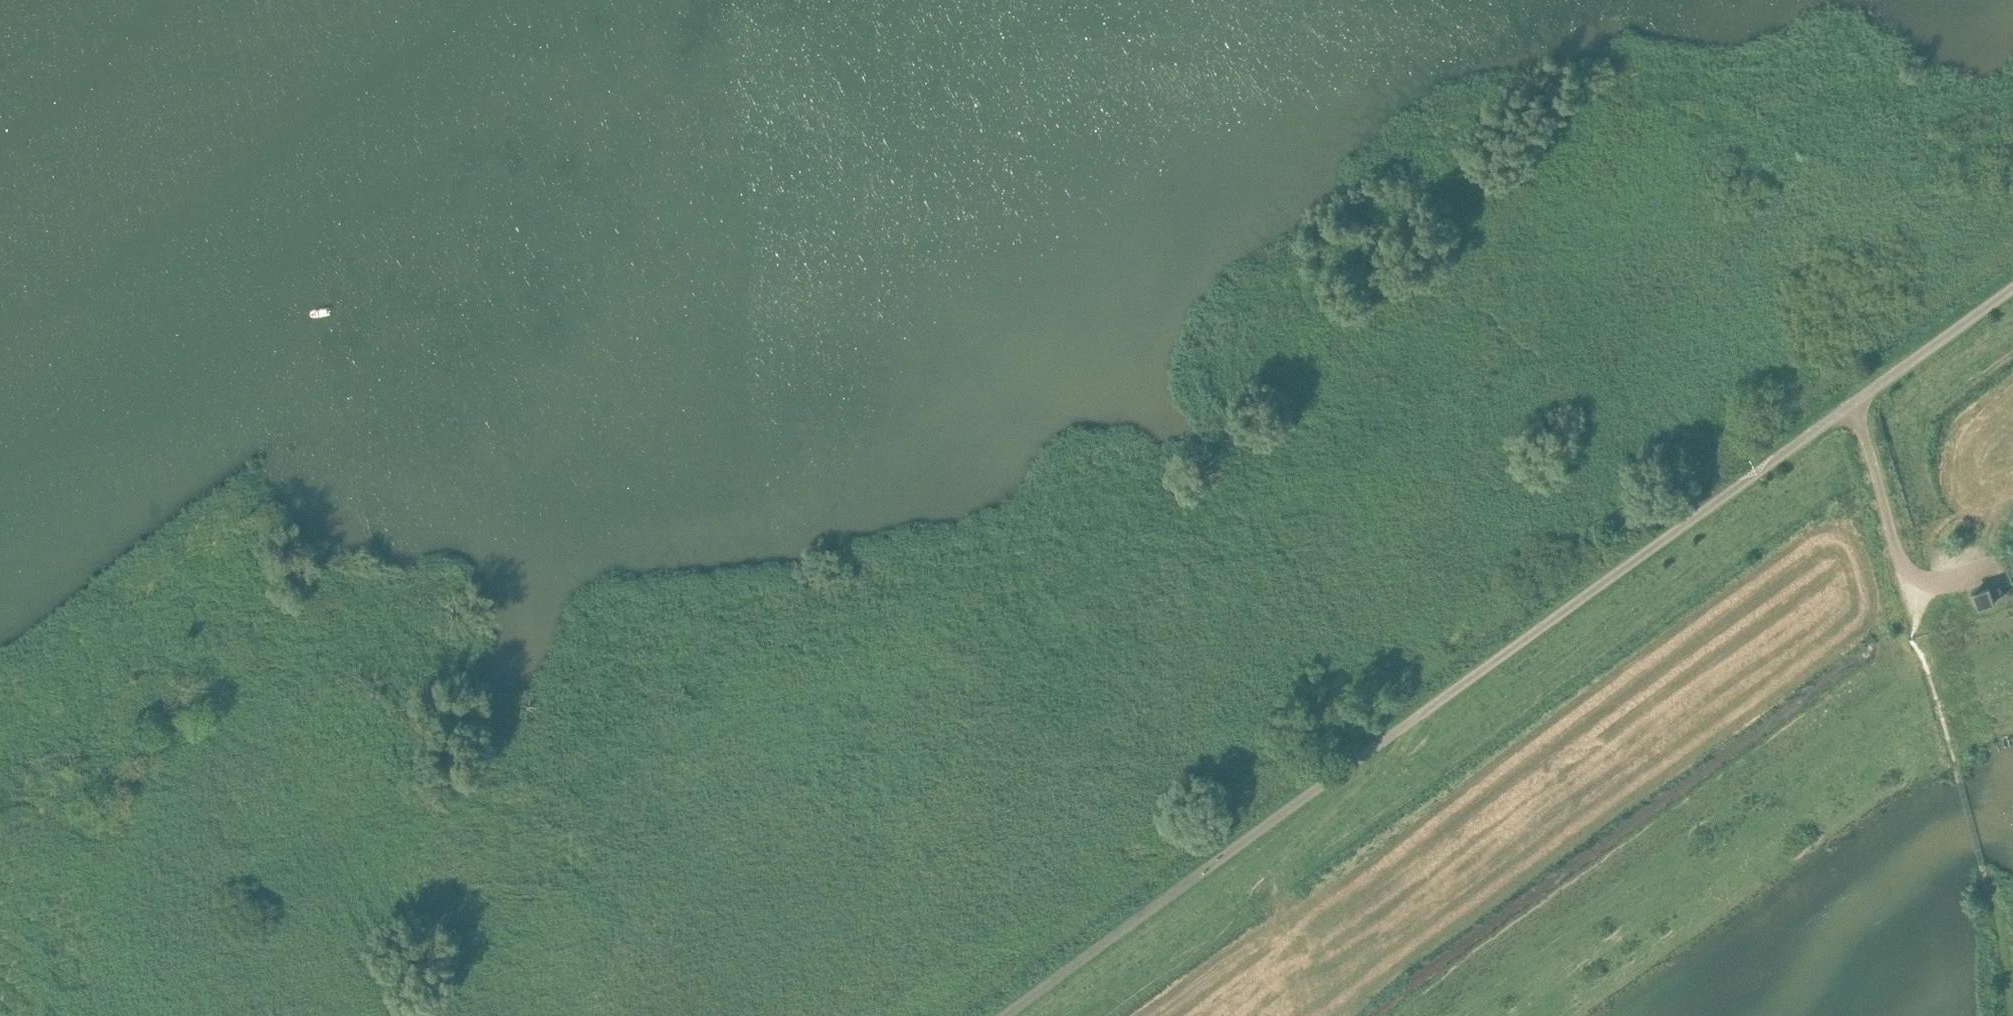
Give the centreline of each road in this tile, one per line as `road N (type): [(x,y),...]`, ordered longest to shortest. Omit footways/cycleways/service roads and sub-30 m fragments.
road 1 (unclassified): [(1758,472),(2012,289)]

